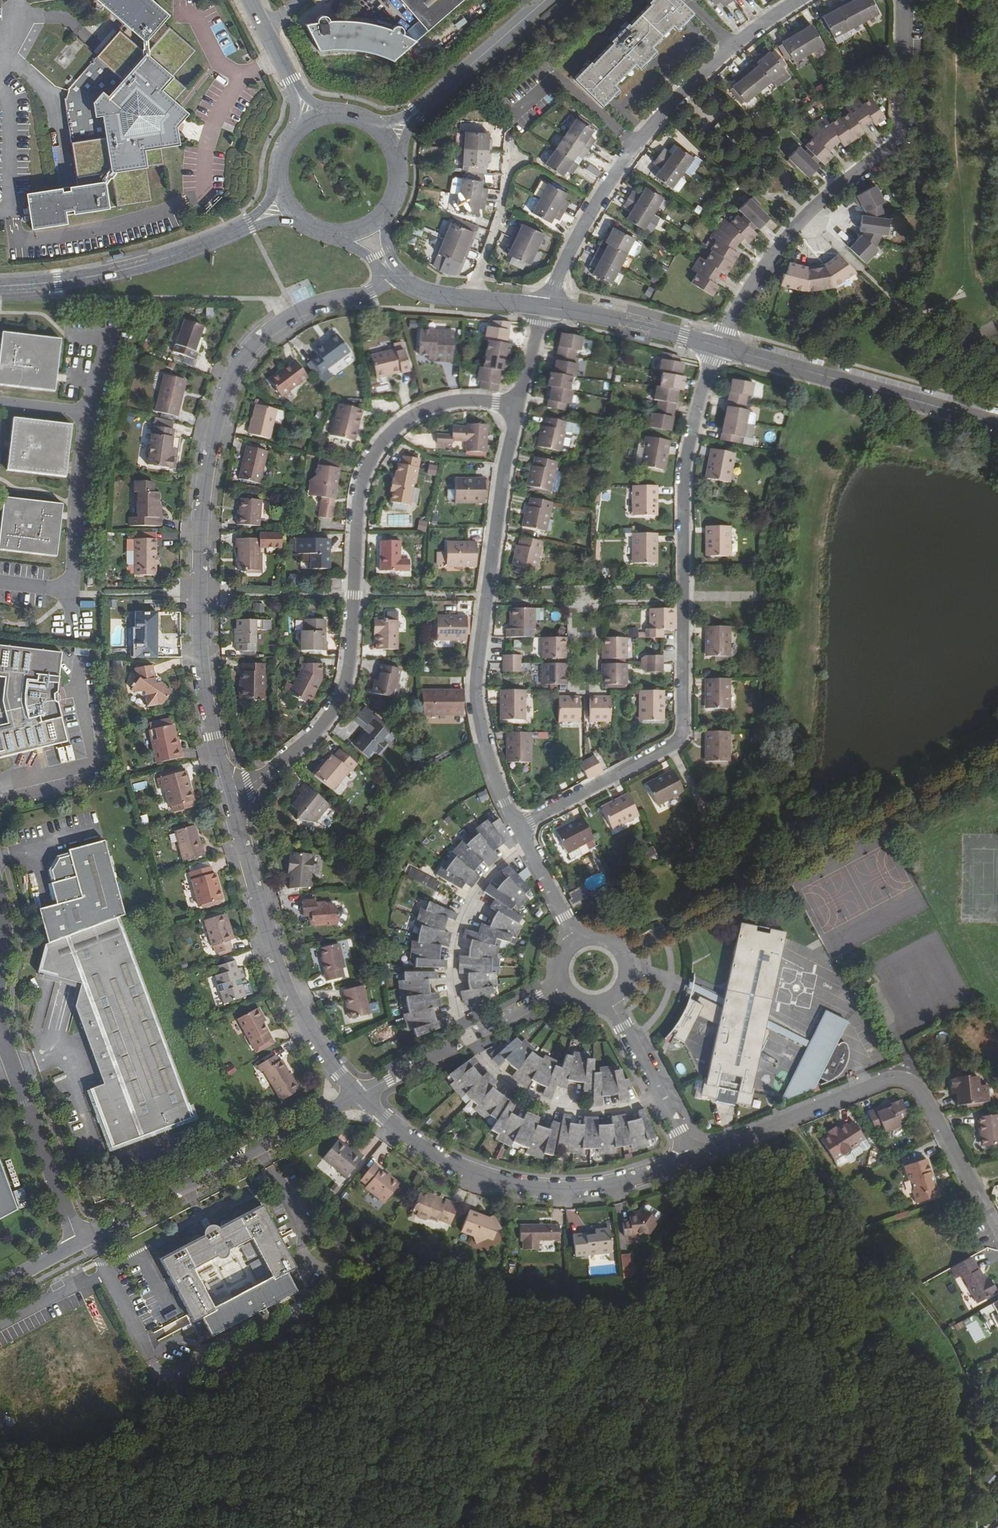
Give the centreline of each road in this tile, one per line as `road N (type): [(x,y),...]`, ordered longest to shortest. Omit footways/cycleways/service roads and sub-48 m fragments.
road 1 (residential): [(392,272),(371,292),(294,313),(265,334),(229,382),(204,495),(201,643),(232,799)]
road 2 (residential): [(719,346),(684,478),(681,736),(519,827)]
road 3 (residential): [(232,799),(315,733),(343,687),(358,498),(380,442),(425,409),(452,401),(517,408)]
road 4 (residential): [(519,827),(490,764),(476,695),(517,408)]
road 5 (residential): [(899,0),(896,137),(804,217),(752,284),(719,346)]
road 6 (residential): [(546,307),(574,239),(633,145),(731,46),(800,0)]
road 7 (residential): [(692,1158),(904,1078),(923,1092),(997,1228)]
road 8 (residential): [(358,1095),(423,1147),(524,1186),(611,1185),(692,1158)]
road 9 (residential): [(232,799),(284,979),(358,1095)]
road 10 (residential): [(358,1095),(79,1242)]
road 11 (secondary): [(0,286),(148,264),(288,207)]
road 12 (tertiary): [(997,423),(719,346)]
road 13 (track): [(997,388),(804,217)]
road 14 (residential): [(358,1095),(563,986)]
road 15 (residential): [(0,1026),(79,1242)]
road 16 (secondary): [(546,0),(387,138)]
road 17 (tertiary): [(719,346),(546,307)]
road 18 (residential): [(611,1001),(692,1158)]
road 19 (residential): [(510,133),(498,227),(476,300)]
road 20 (residential): [(250,0),(312,121)]
road 21 (residential): [(577,941),(519,827)]

